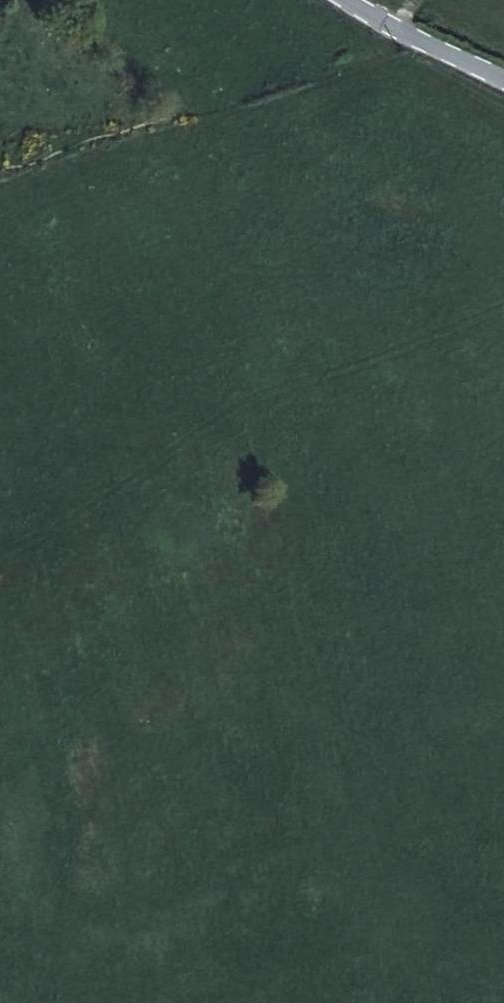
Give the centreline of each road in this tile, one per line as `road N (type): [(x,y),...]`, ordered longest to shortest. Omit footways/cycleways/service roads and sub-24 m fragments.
road 1 (unclassified): [(334,0),(503,90)]

